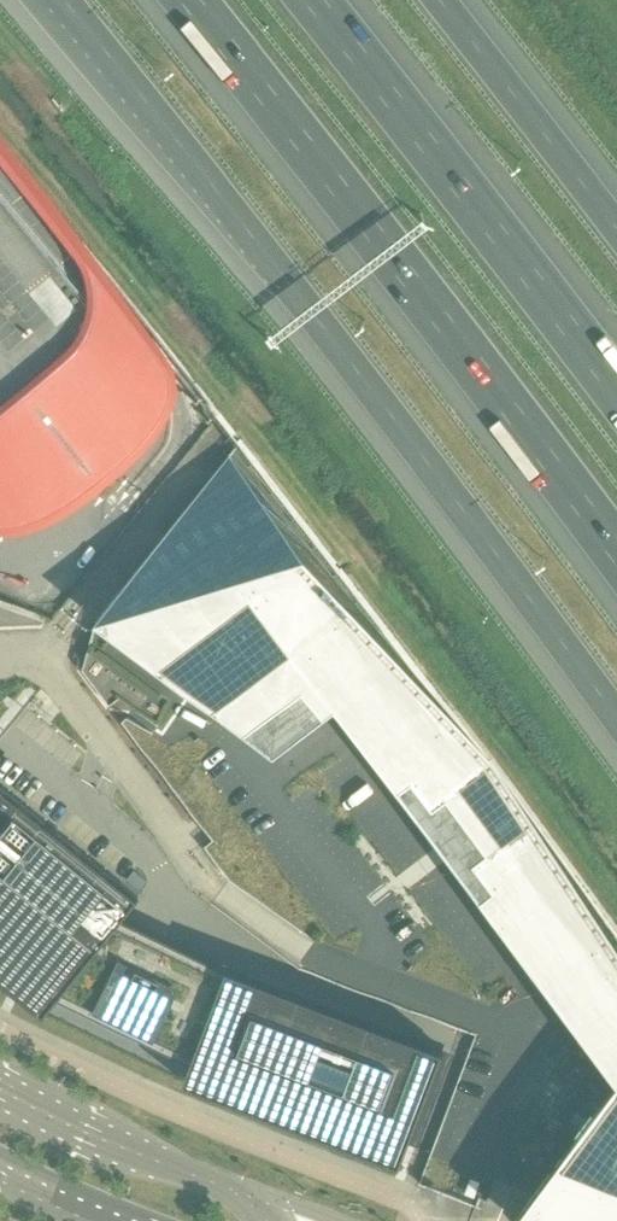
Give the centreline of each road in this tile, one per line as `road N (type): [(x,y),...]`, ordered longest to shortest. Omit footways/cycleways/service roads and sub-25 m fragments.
road 1 (motorway): [(60,0),(518,574),(616,714)]
road 2 (motorway): [(190,0),(616,547)]
road 3 (motorway): [(616,390),(314,0)]
road 4 (motorway): [(616,230),(434,0)]
road 5 (secondary): [(219,1185),(0,1088)]
road 6 (secondary): [(0,1164),(124,1220)]

